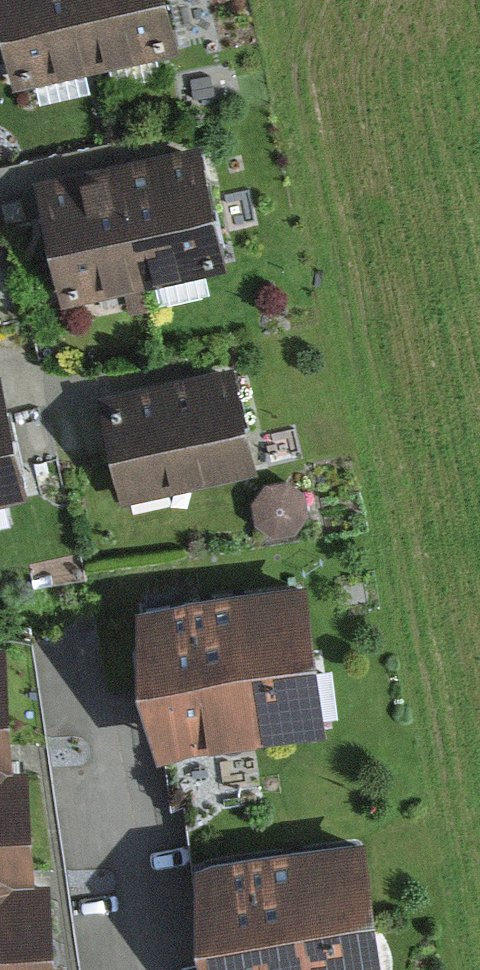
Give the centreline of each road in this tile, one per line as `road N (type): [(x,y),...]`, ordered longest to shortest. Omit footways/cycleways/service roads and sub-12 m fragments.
road 1 (residential): [(157,969),(99,636)]

